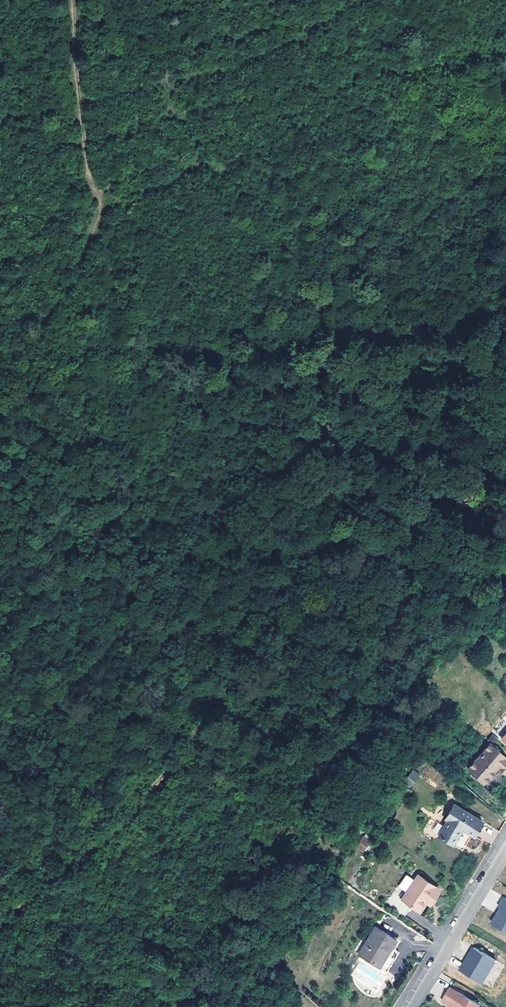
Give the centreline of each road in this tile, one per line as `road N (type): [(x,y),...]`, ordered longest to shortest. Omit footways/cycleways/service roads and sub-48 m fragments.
road 1 (track): [(73,0),(84,146),(102,206),(18,383)]
road 2 (track): [(0,31),(80,104),(127,131),(203,145)]
road 3 (track): [(285,0),(176,78),(182,113),(203,145)]
road 4 (residential): [(415,1006),(505,850)]

